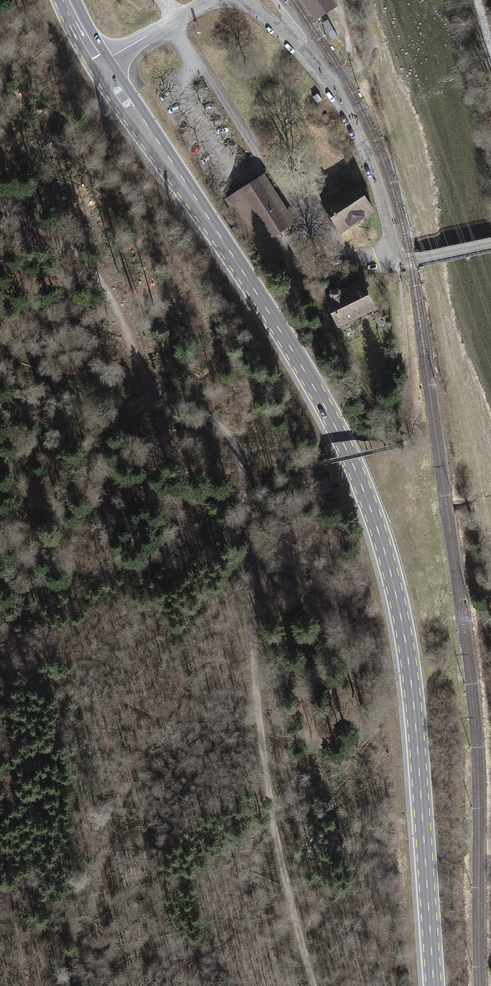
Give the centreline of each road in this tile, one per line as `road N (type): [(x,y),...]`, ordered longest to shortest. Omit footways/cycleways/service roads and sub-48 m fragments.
road 1 (primary): [(434,985),(411,679),(371,510),(302,366),(100,63)]
road 2 (track): [(316,985),(241,617),(250,560)]
road 3 (unclassified): [(244,0),(329,83),(362,139),(399,263),(490,245)]
road 4 (track): [(130,339),(112,294),(82,253),(0,205)]
road 5 (unclassified): [(100,63),(212,0)]

